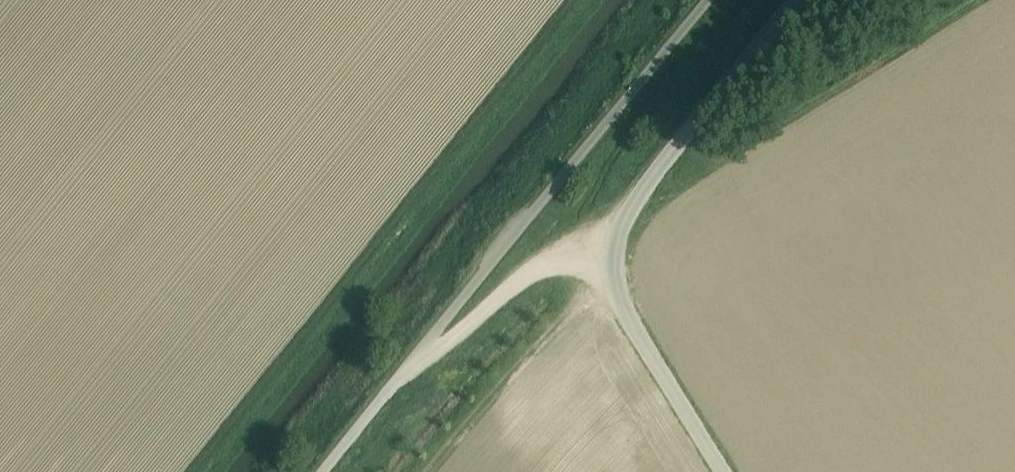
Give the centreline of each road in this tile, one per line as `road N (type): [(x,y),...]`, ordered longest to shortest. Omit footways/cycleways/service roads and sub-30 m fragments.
road 1 (unclassified): [(324,471),(708,0)]
road 2 (unclassified): [(728,471),(633,325),(614,254),(640,191),(796,0)]
road 3 (track): [(417,357),(442,352),(543,258),(591,248),(614,254)]

